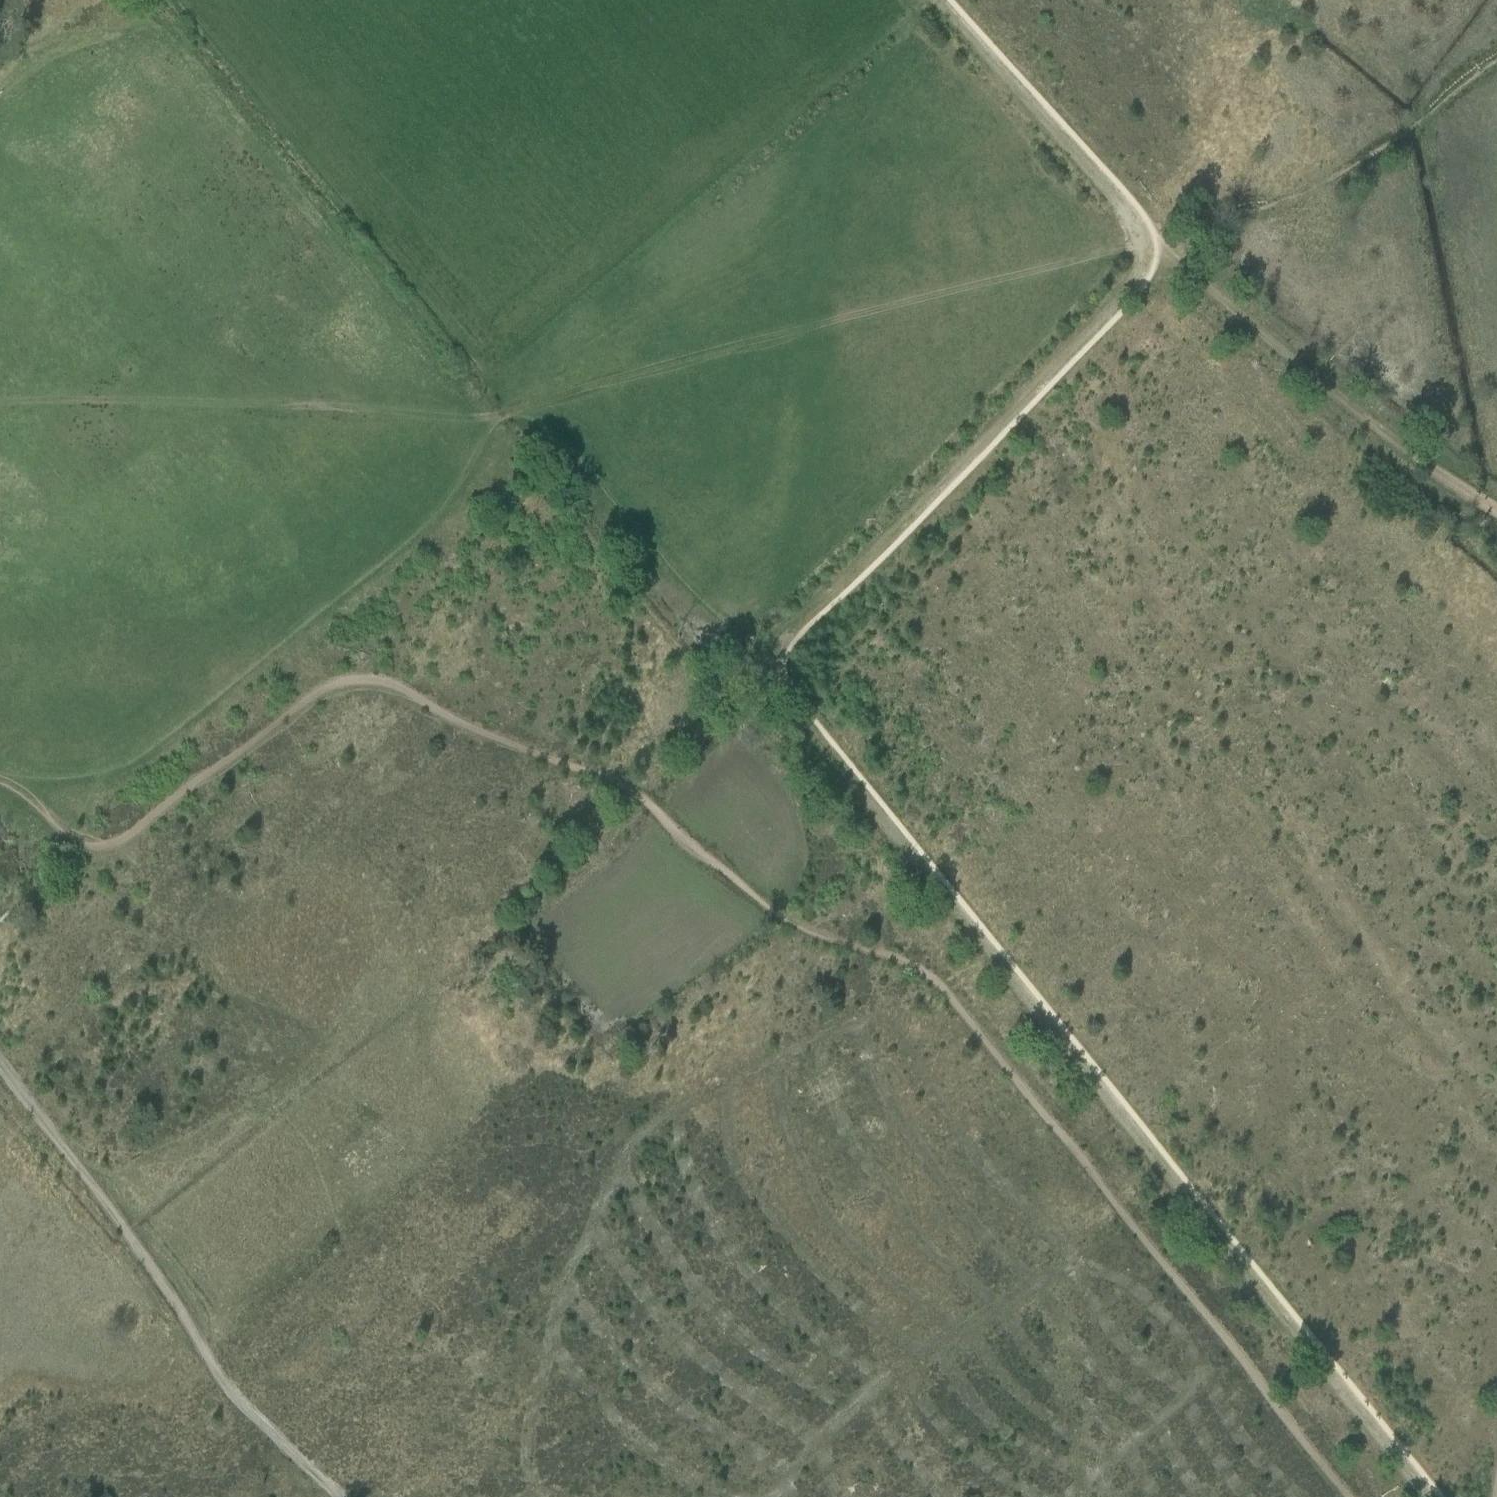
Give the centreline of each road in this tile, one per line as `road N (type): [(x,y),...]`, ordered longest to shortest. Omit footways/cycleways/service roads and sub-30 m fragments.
road 1 (track): [(1427,1496),(772,680),(770,653),(780,635),(987,436),(1132,283),(1144,264),(1144,242)]
road 2 (track): [(340,1496),(233,1394),(0,1065)]
road 3 (track): [(1158,250),(1458,490),(1496,512)]
road 4 (track): [(1144,242),(1126,205),(937,0)]

